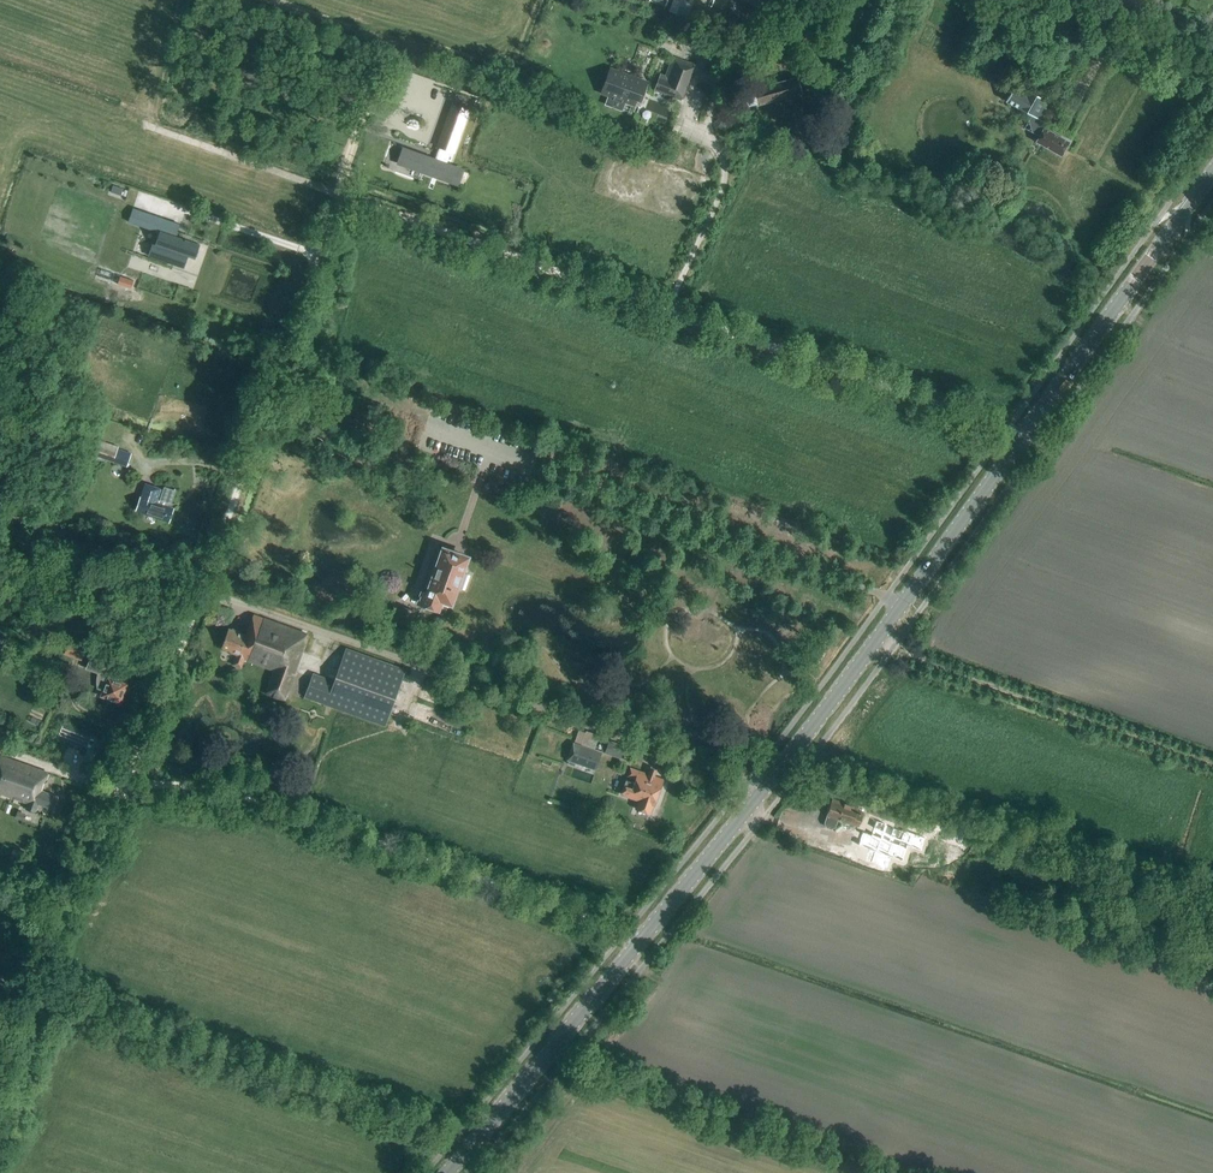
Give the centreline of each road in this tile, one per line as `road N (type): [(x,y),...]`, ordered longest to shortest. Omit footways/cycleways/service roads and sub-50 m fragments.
road 1 (track): [(204,591),(340,204),(671,312),(724,185),(709,130),(724,81)]
road 2 (secondary): [(643,937),(906,603),(1212,172)]
road 3 (track): [(625,931),(316,822),(236,798),(128,783)]
road 4 (track): [(671,312),(1006,429),(1037,449)]
road 5 (track): [(76,893),(204,591)]
road 6 (secondary): [(445,1172),(643,937)]
road 7 (track): [(196,606),(0,511)]
road 8 (track): [(148,124),(344,202)]
road 9 (track): [(403,654),(204,591)]
road 10 (track): [(1194,58),(1053,0)]
road 11 (track): [(38,1018),(76,893)]

